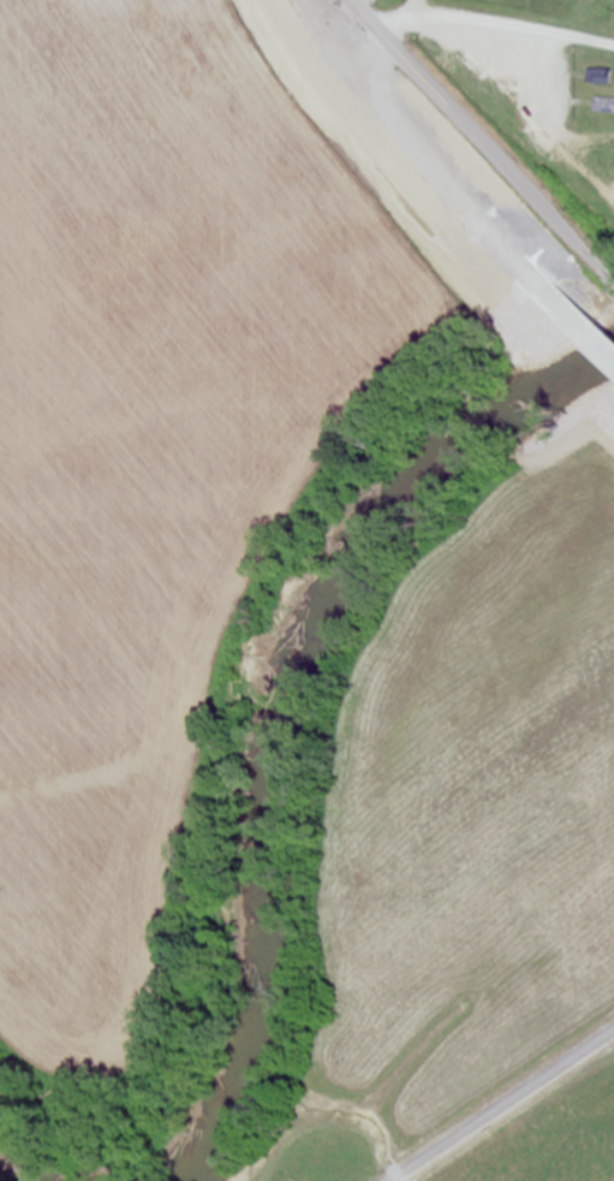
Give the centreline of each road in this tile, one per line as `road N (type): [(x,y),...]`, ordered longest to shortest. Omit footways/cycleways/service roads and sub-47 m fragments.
road 1 (secondary): [(350,0),(613,269)]
road 2 (residential): [(390,1180),(613,1030)]

